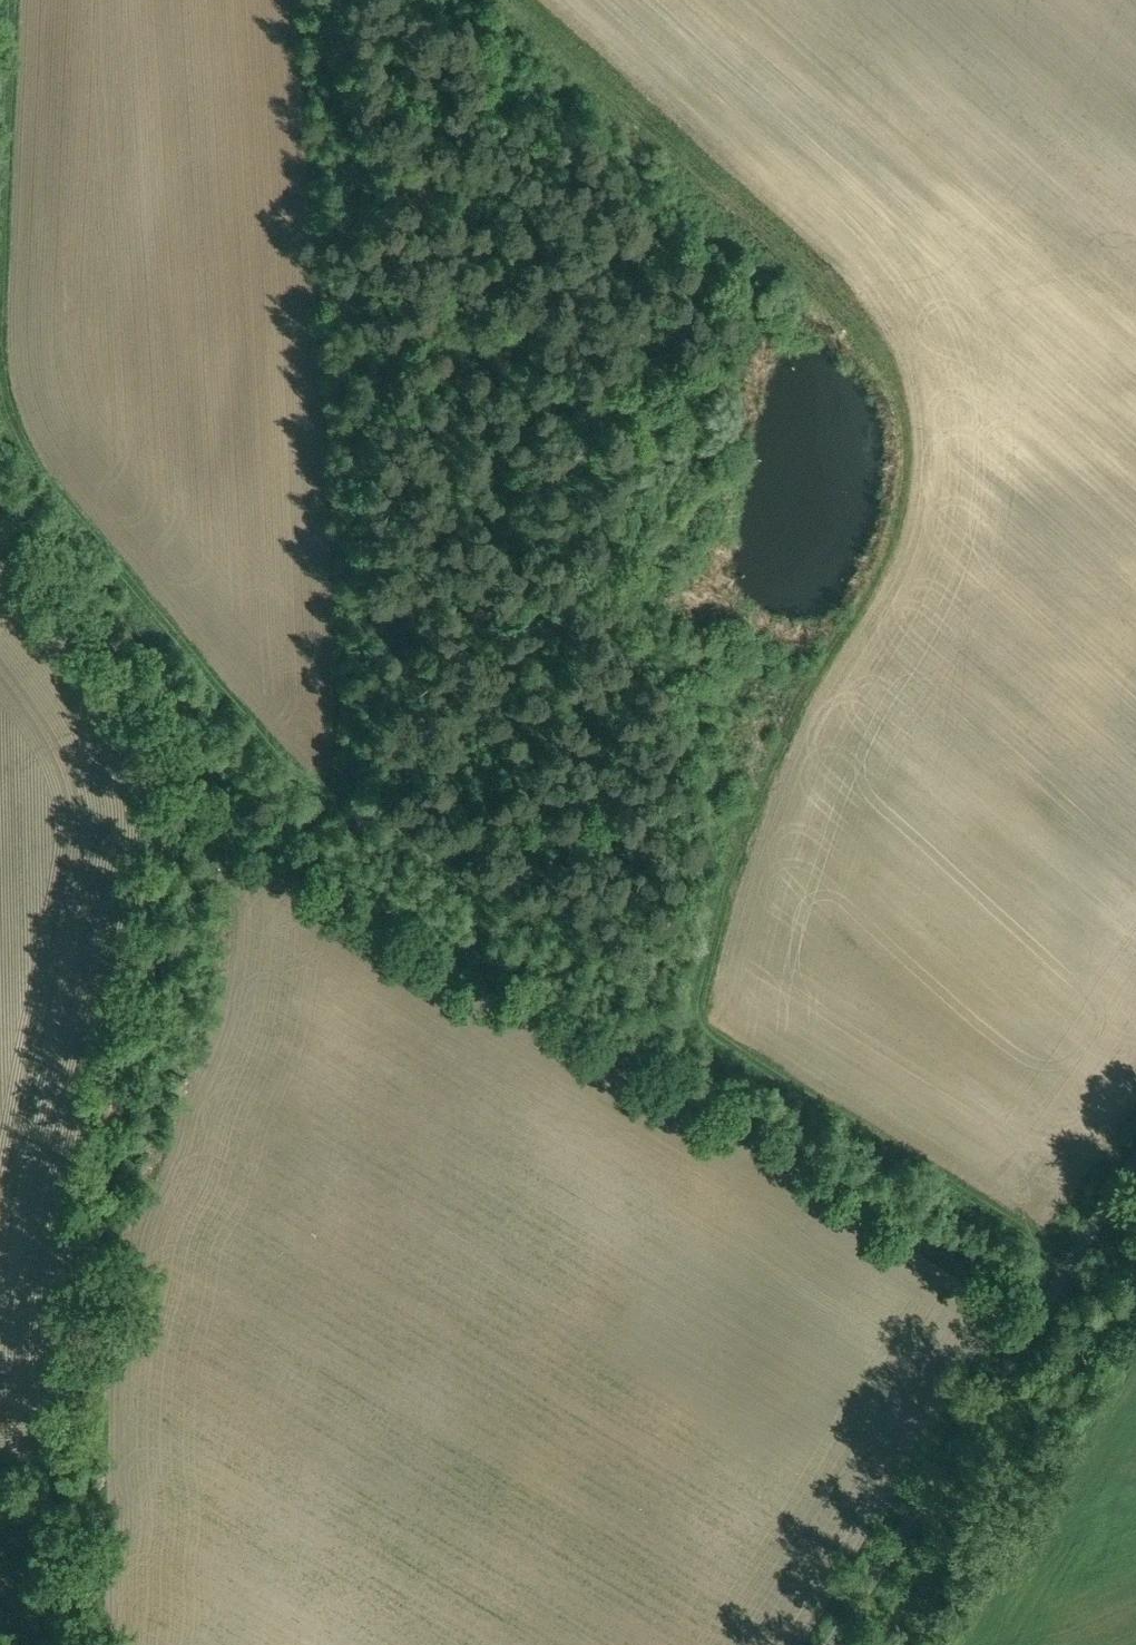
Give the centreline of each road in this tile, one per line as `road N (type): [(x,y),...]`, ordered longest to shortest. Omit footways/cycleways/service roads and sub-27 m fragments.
road 1 (unclassified): [(830,1644),(1135,1150)]

